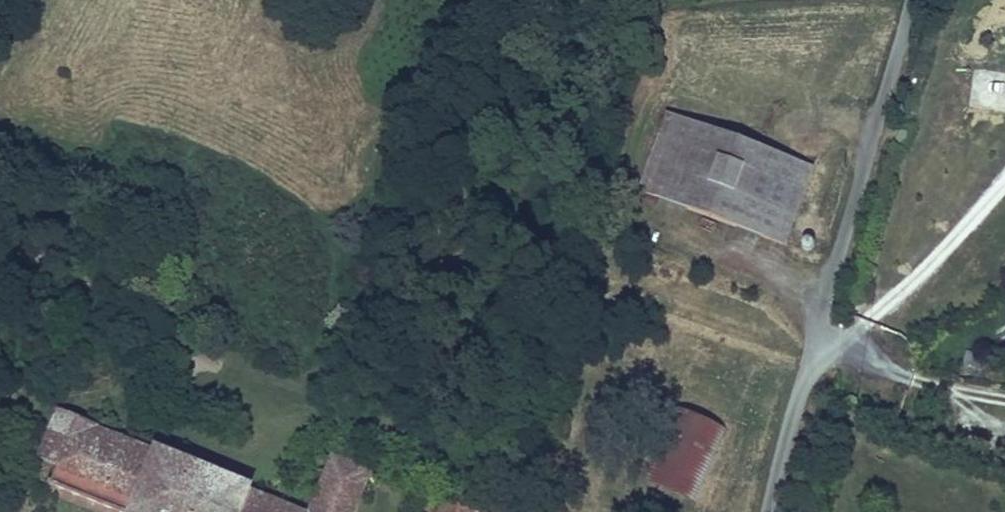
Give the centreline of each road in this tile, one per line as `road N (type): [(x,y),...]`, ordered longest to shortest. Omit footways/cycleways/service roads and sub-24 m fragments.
road 1 (residential): [(771,511),(912,0)]

